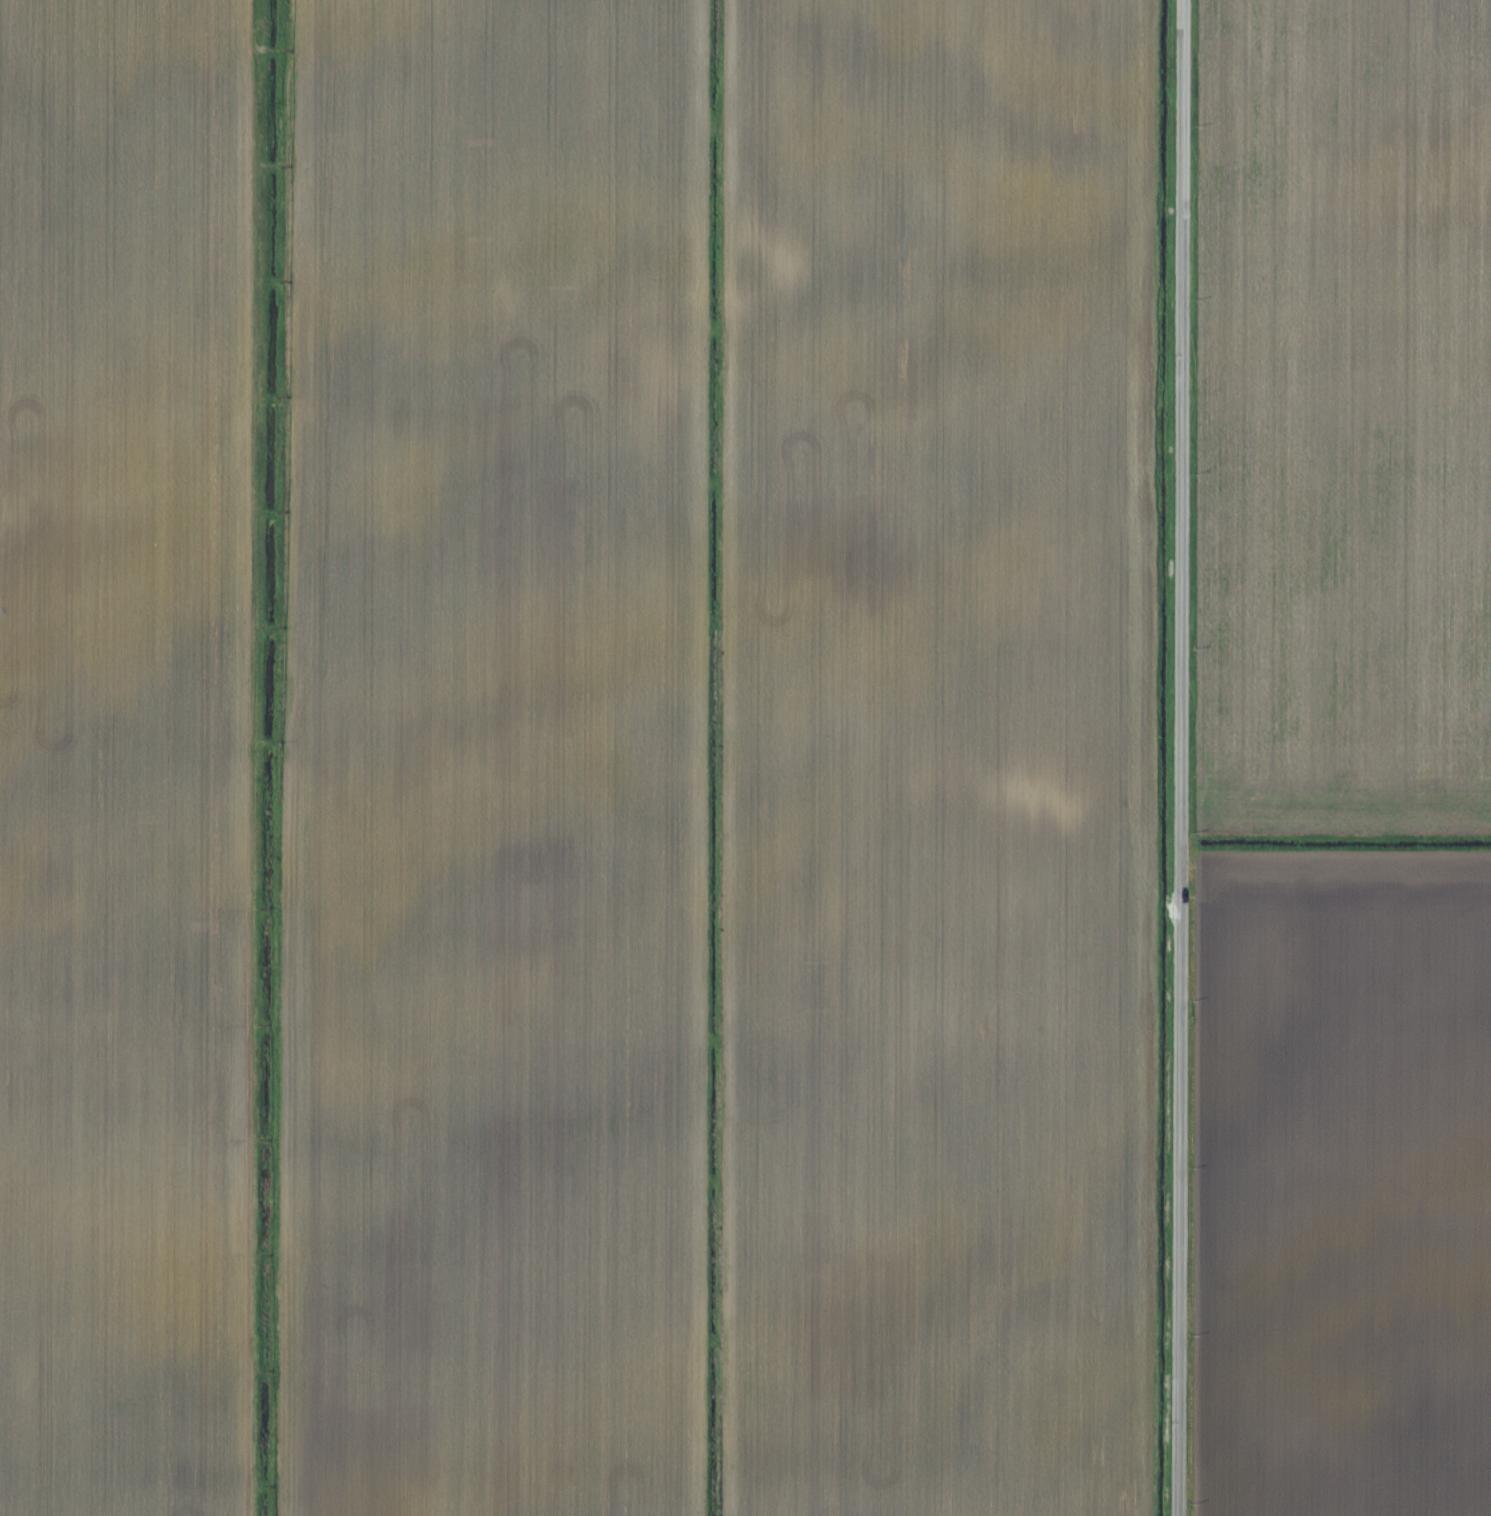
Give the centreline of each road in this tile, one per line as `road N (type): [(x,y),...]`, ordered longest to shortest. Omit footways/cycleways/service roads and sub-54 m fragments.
road 1 (residential): [(1178,1515),(1181,0)]

